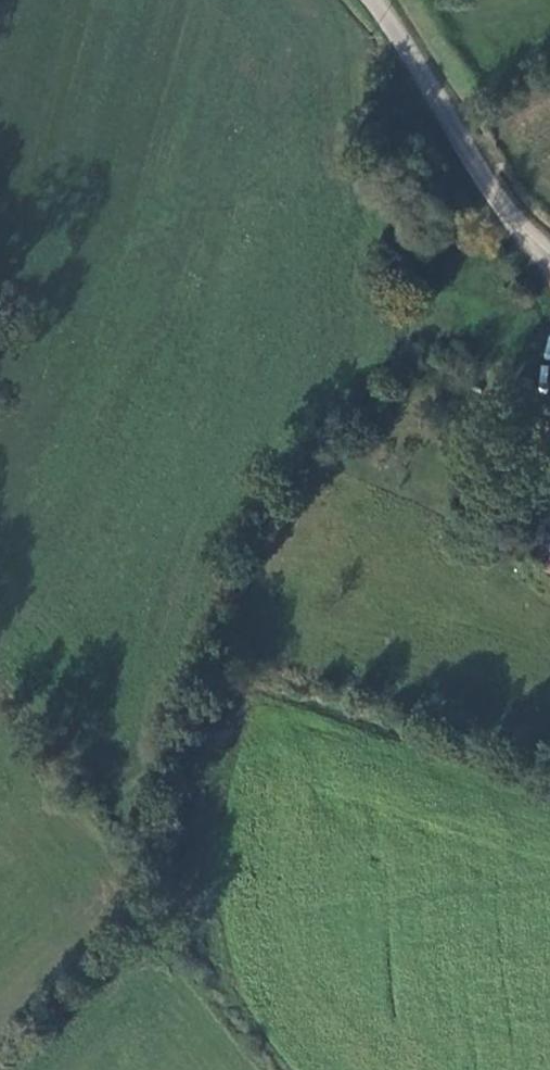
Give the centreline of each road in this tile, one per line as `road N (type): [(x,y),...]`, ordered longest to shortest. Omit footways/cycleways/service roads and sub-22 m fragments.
road 1 (tertiary): [(371,0),(524,235),(549,255)]

